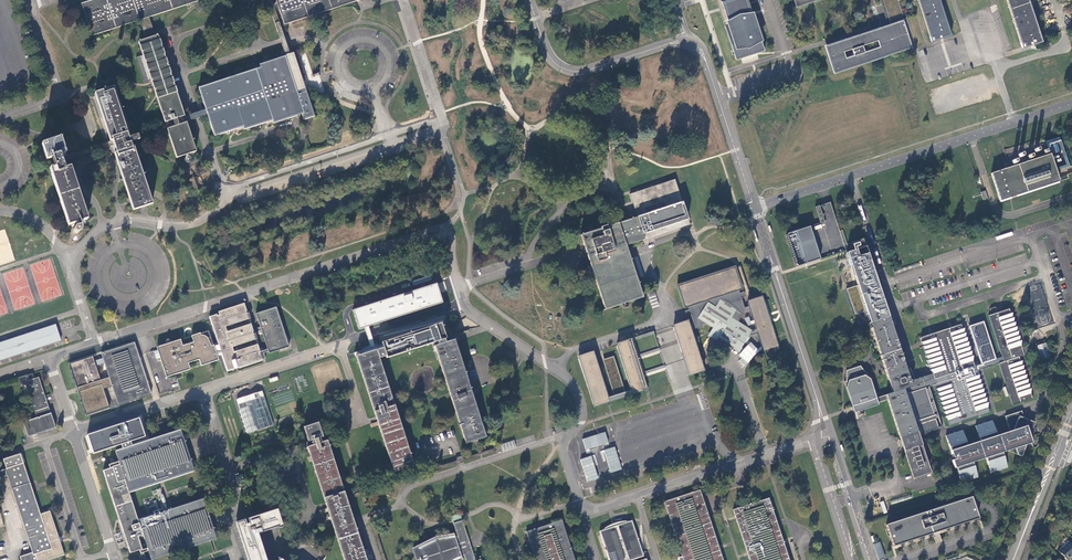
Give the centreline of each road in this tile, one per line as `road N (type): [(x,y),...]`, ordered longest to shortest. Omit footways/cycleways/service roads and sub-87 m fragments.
road 1 (unclassified): [(815,438),(588,508),(563,447),(583,418),(579,392),(468,308),(447,228)]
road 2 (unclassified): [(447,228),(94,343)]
road 3 (unclassified): [(755,207),(1071,104)]
road 4 (unclassified): [(444,118),(223,192)]
road 5 (tertiary): [(529,0),(546,51),(566,68),(687,42)]
road 6 (tertiary): [(755,207),(814,387)]
road 7 (unclassified): [(241,559),(226,515),(241,510),(204,390)]
road 8 (tertiary): [(687,42),(707,63),(755,207)]
road 9 (unclassified): [(72,257),(112,223),(200,221),(223,192)]
road 10 (unclassified): [(204,390),(362,336)]
road 11 (unclassified): [(0,116),(62,96),(29,0)]
road 12 (unclassified): [(74,432),(204,390)]
road 13 (unclassified): [(74,432),(117,559)]
road 14 (tertiary): [(870,559),(831,434)]
road 15 (tertiary): [(815,438),(853,559)]
road 16 (unclassified): [(444,118),(405,0)]

